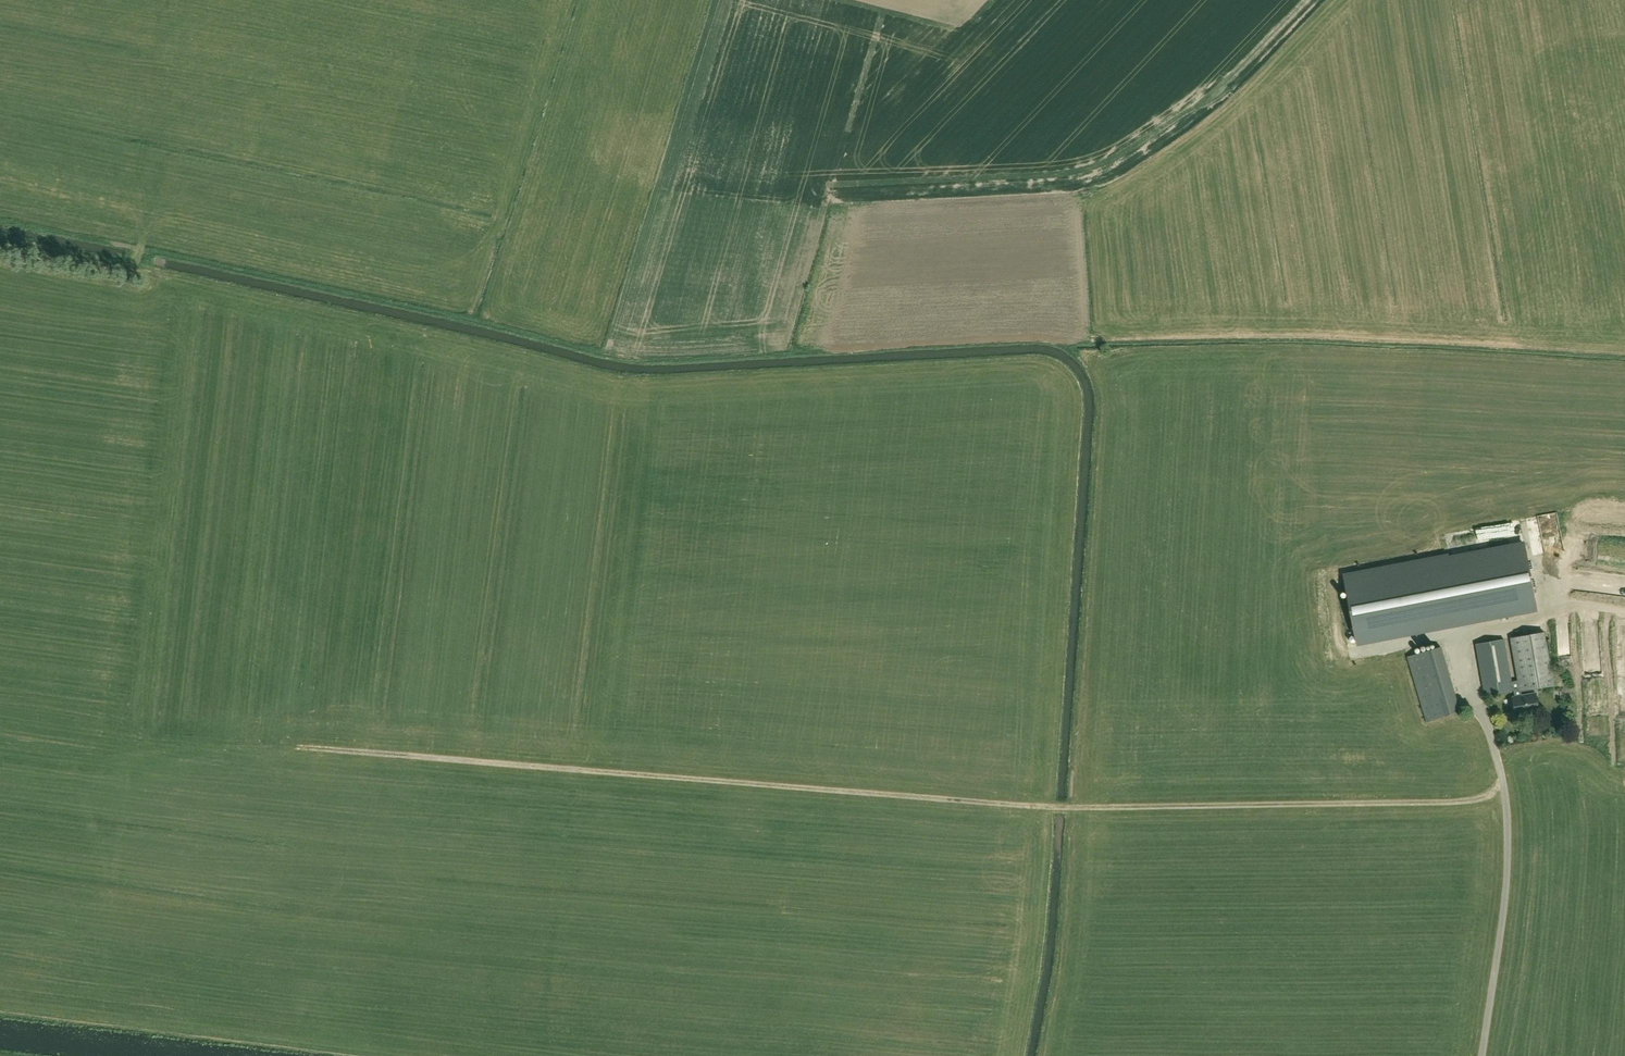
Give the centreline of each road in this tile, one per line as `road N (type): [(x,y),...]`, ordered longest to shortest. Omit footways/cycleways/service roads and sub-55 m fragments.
road 1 (track): [(1503,780),(1489,795),(1455,802),(1071,808),(298,748),(132,751)]

